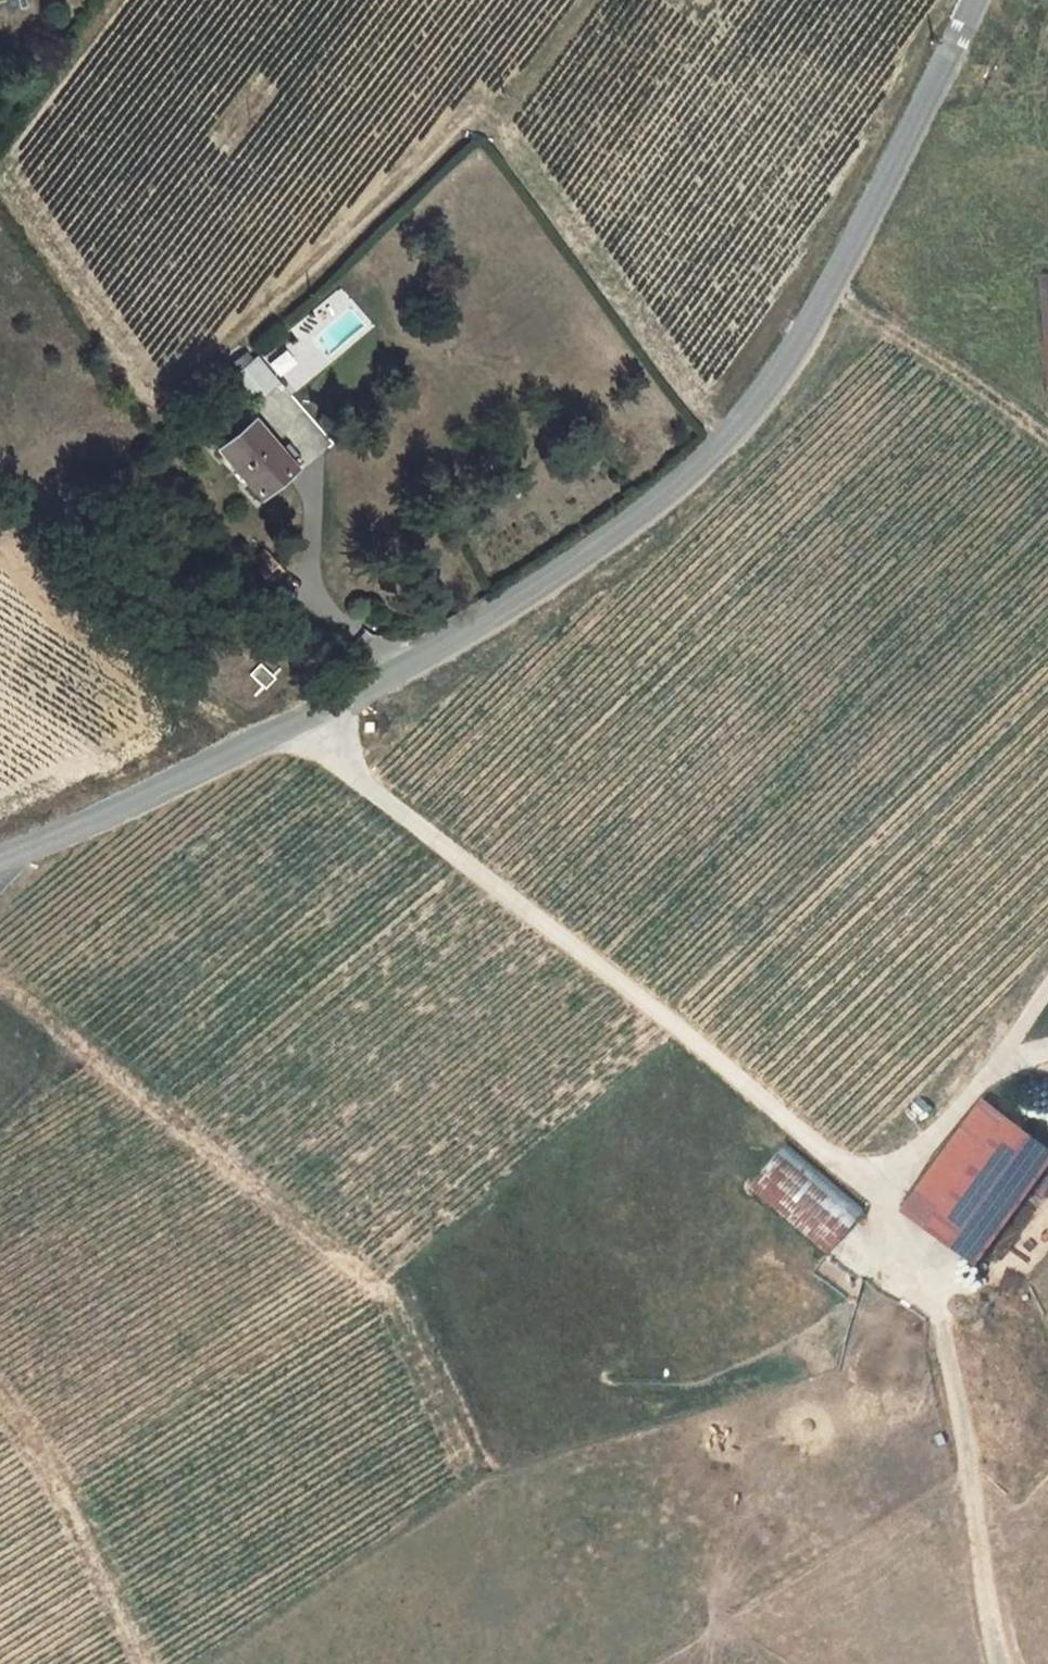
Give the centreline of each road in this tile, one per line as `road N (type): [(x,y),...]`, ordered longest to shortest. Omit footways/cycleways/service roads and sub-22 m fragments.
road 1 (unclassified): [(973,0),(761,397),(573,565),(399,670),(0,856)]

